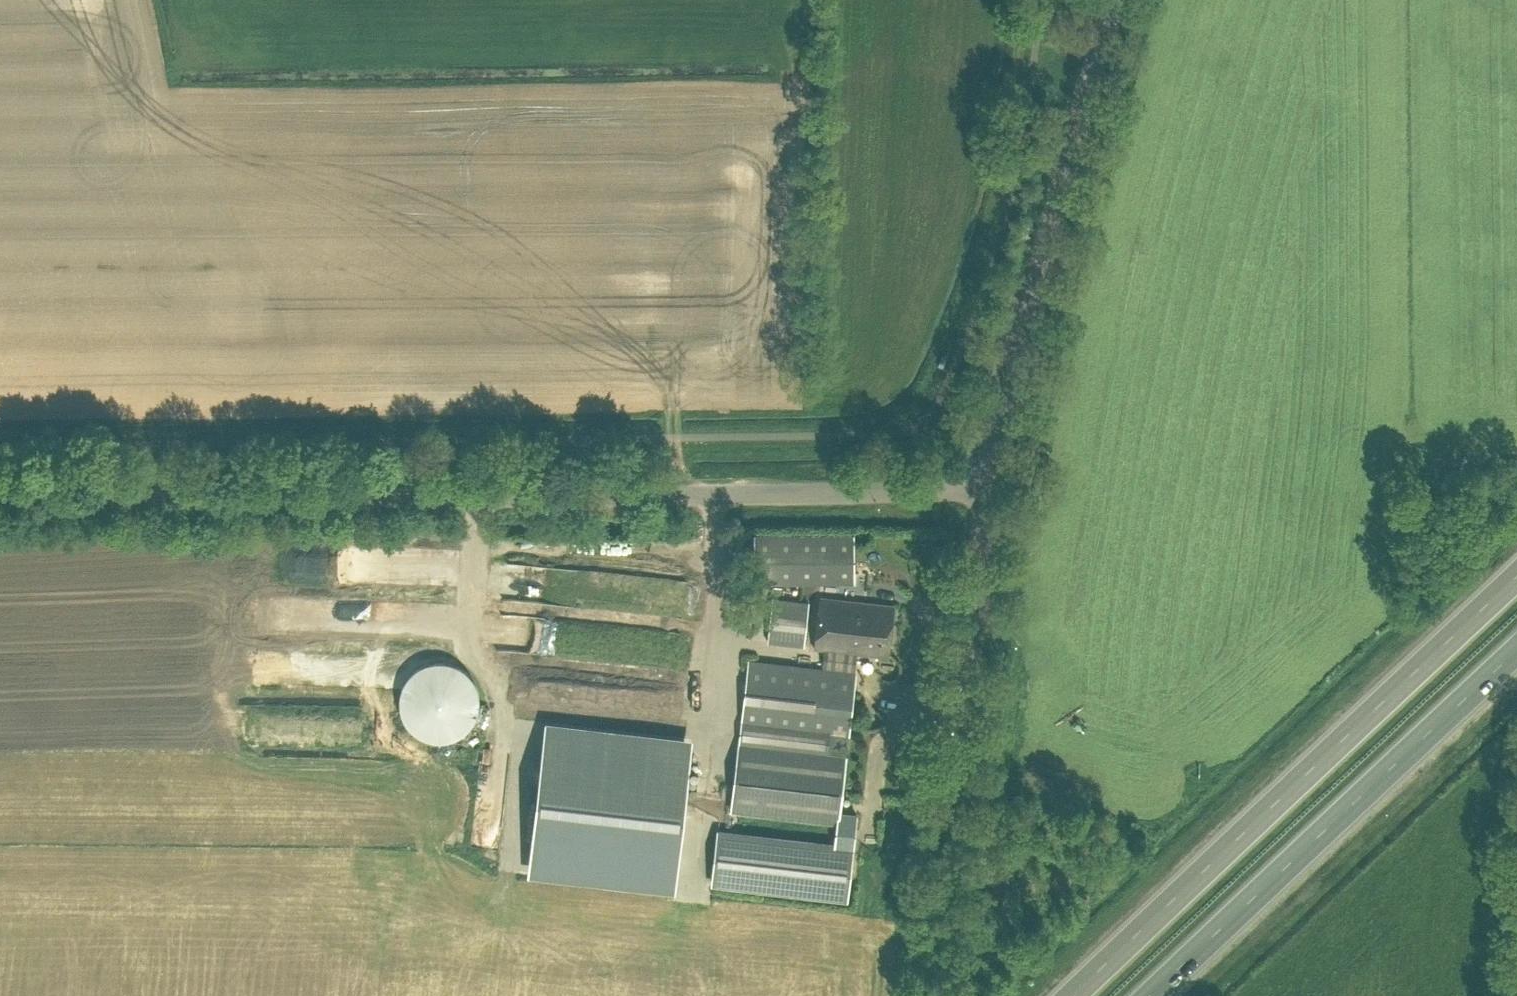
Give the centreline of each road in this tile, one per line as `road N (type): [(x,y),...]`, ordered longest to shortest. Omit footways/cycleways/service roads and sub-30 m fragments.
road 1 (unclassified): [(0,501),(914,490),(970,469)]
road 2 (trunk): [(1516,576),(1071,995)]
road 3 (trunk): [(1148,995),(1516,648)]
road 4 (unclassified): [(970,469),(1002,419),(1119,0)]
road 5 (unclassified): [(961,755),(985,539),(970,469)]

